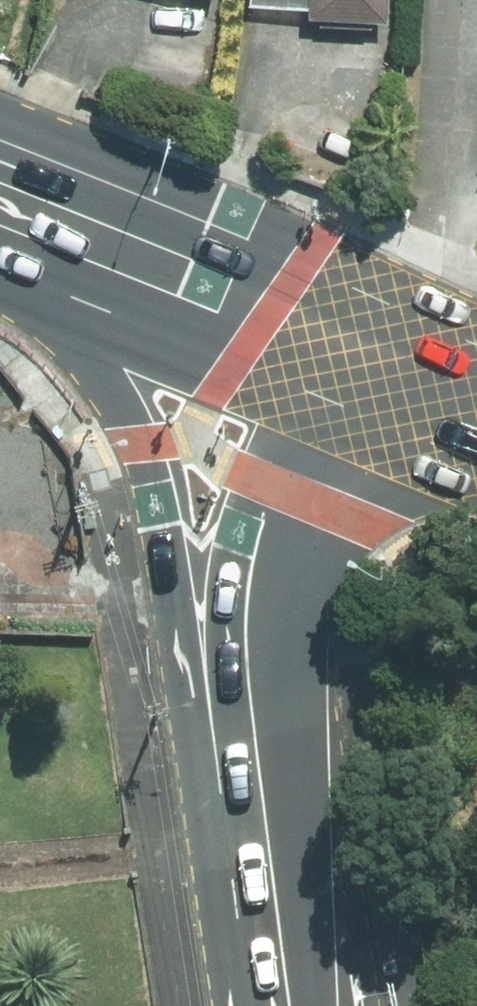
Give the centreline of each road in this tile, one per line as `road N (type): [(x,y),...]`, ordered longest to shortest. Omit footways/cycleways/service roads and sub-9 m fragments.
road 1 (tertiary): [(272,850),(198,661),(135,440),(101,371),(0,257)]
road 2 (tertiary): [(272,850),(249,691),(252,571),(279,484),(345,350)]
road 3 (primary): [(0,205),(345,350)]
road 4 (tertiary): [(296,1005),(272,850)]
road 5 (primary): [(345,350),(476,406)]

